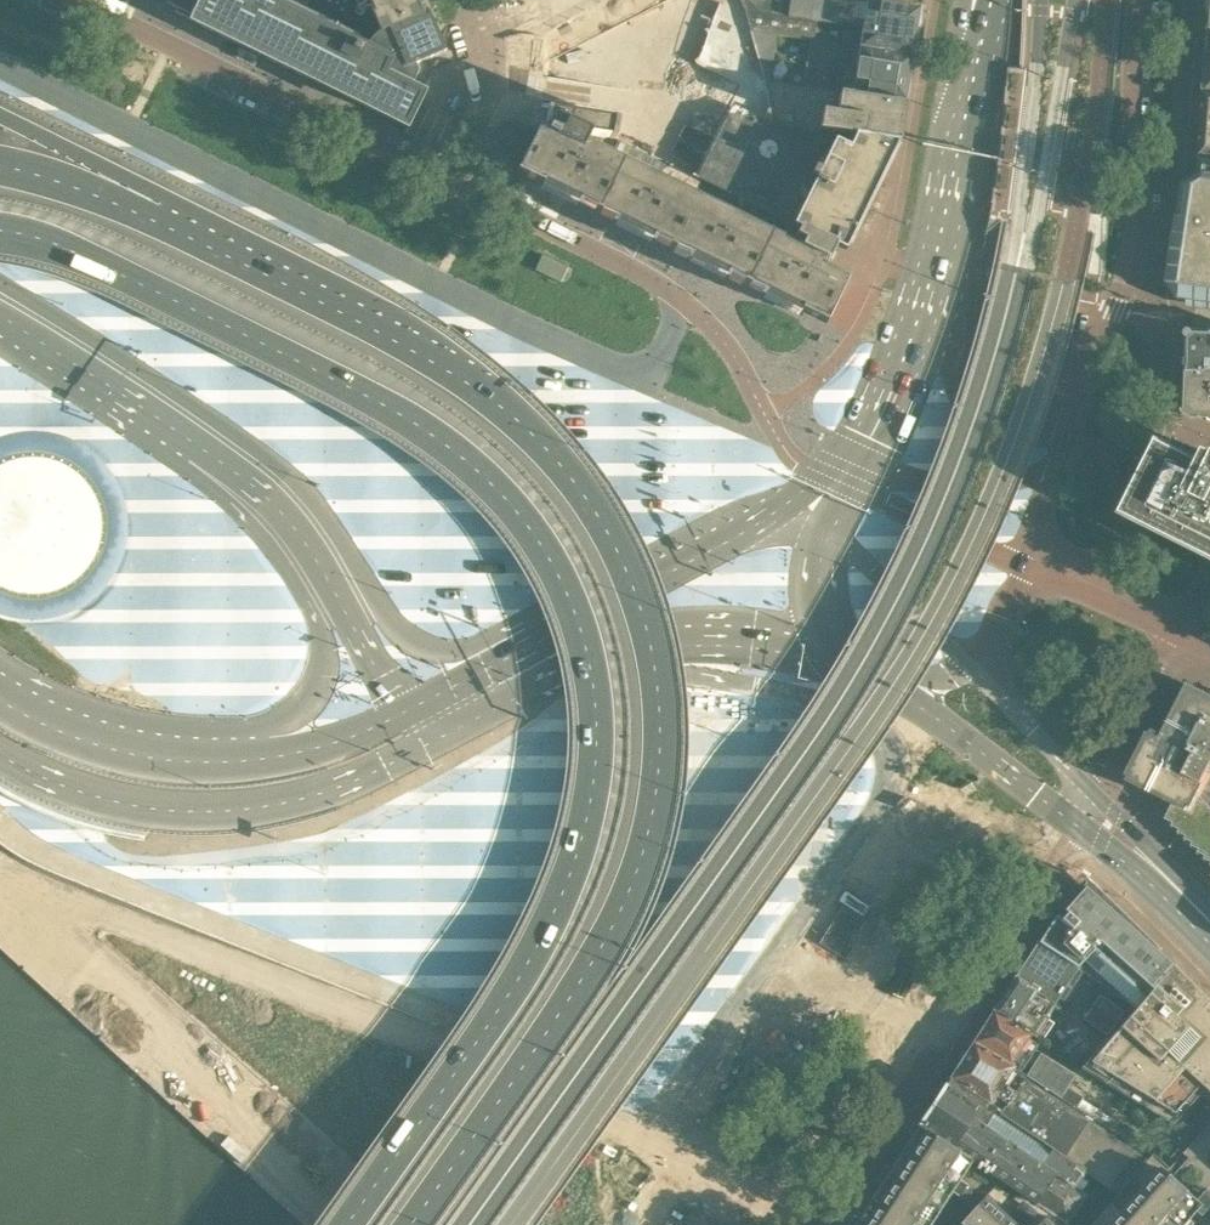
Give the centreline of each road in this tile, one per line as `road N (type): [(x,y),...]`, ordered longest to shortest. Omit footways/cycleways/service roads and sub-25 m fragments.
road 1 (primary): [(0,229),(78,249),(423,428),(488,477),(547,550),(592,648),(601,696),(599,794),(567,898),(509,1000),(345,1224)]
road 2 (primary): [(403,1224),(603,935),(644,829),(653,689),(640,625),(610,557),(585,512),(513,429),(401,346),(211,247)]
road 3 (residential): [(682,298),(649,362),(598,361),(0,65)]
road 4 (residential): [(618,653),(743,677),(851,711),(889,741),(891,779),(871,813),(648,1134)]
road 5 (residential): [(648,1134),(483,1061),(0,875)]
road 6 (primary): [(514,649),(457,652),(399,631),(325,516),(280,465),(0,281)]
road 7 (residential): [(0,896),(367,1224)]
road 8 (residential): [(819,1217),(1079,826)]
road 9 (primary): [(0,752),(87,796),(177,809),(278,801),(348,781),(420,744)]
road 10 (primary): [(151,420),(264,540),(318,619),(319,677),(300,716),(269,750),(243,762)]
road 11 (residential): [(454,184),(73,0)]
road 12 (residential): [(1077,411),(1126,282),(1138,221),(1138,0)]
road 13 (primary): [(151,420),(287,518),(404,710)]
road 14 (residential): [(934,263),(940,346),(969,408),(1015,435),(1053,429),(1077,411)]
road 15 (residential): [(682,298),(454,184)]
road 16 (primary): [(243,762),(114,752),(0,704)]
road 17 (primary): [(211,247),(111,166),(0,113)]
road 18 (primary): [(736,539),(514,649)]
road 19 (primary): [(618,653),(752,638),(852,663)]
road 20 (primary): [(889,683),(1079,826)]
road 21 (primary): [(211,247),(107,202),(0,176)]
road 22 (primary): [(894,384),(821,472),(736,539)]
road 23 (primary): [(420,744),(618,653)]
road 24 (residential): [(1023,565),(1209,650)]
road 25 (residential): [(454,184),(486,97),(484,69),(452,0)]
road 26 (primary): [(970,663),(826,537)]
road 27 (residential): [(648,1134),(819,1217)]
road 28 (primary): [(1096,794),(970,663)]
road 29 (primary): [(0,321),(151,420)]
road 30 (primary): [(894,384),(885,446),(826,537)]
road 31 (primary): [(404,710),(336,745),(243,762)]
road 32 (primary): [(970,99),(934,263)]
road 33 (residential): [(1023,565),(1077,411)]
road 34 (primary): [(1196,920),(1181,889),(1096,794)]
road 35 (primary): [(1079,826),(1196,920)]
road 36 (primary): [(826,537),(818,592),(824,619),(852,663)]
road 37 (primary): [(934,263),(894,384)]
road 38 (primary): [(514,649),(404,710)]

